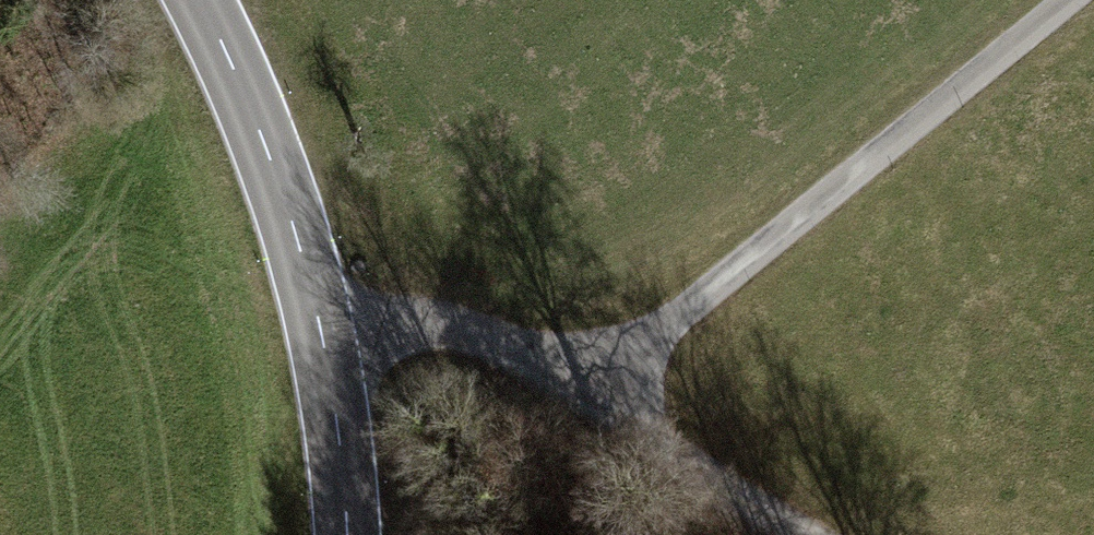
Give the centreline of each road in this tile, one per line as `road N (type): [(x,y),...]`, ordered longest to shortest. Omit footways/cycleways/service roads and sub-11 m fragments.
road 1 (residential): [(1076,0),(603,384)]
road 2 (tertiary): [(191,0),(245,89),(320,329)]
road 3 (residential): [(320,329),(446,330),(603,384)]
road 4 (track): [(603,384),(794,534)]
road 5 (tertiary): [(320,329),(348,534)]

